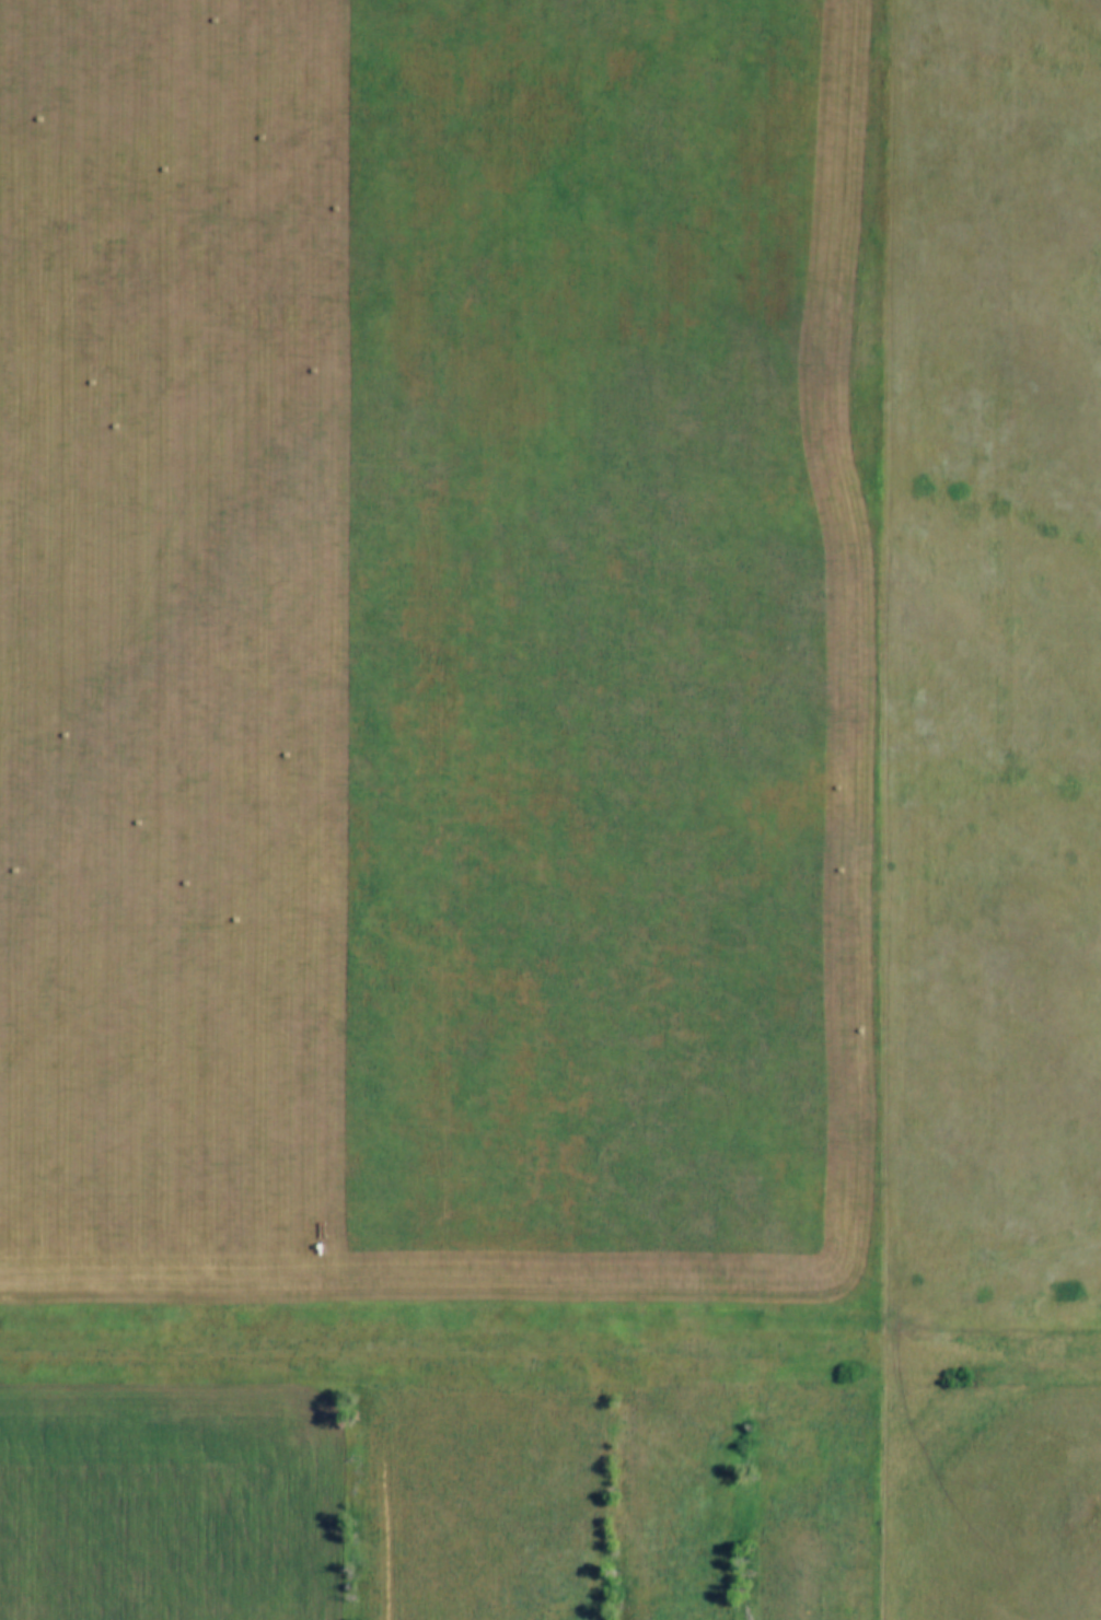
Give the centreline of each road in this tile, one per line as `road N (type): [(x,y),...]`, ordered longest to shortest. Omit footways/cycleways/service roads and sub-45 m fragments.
road 1 (track): [(1100,1367),(0,1353)]

